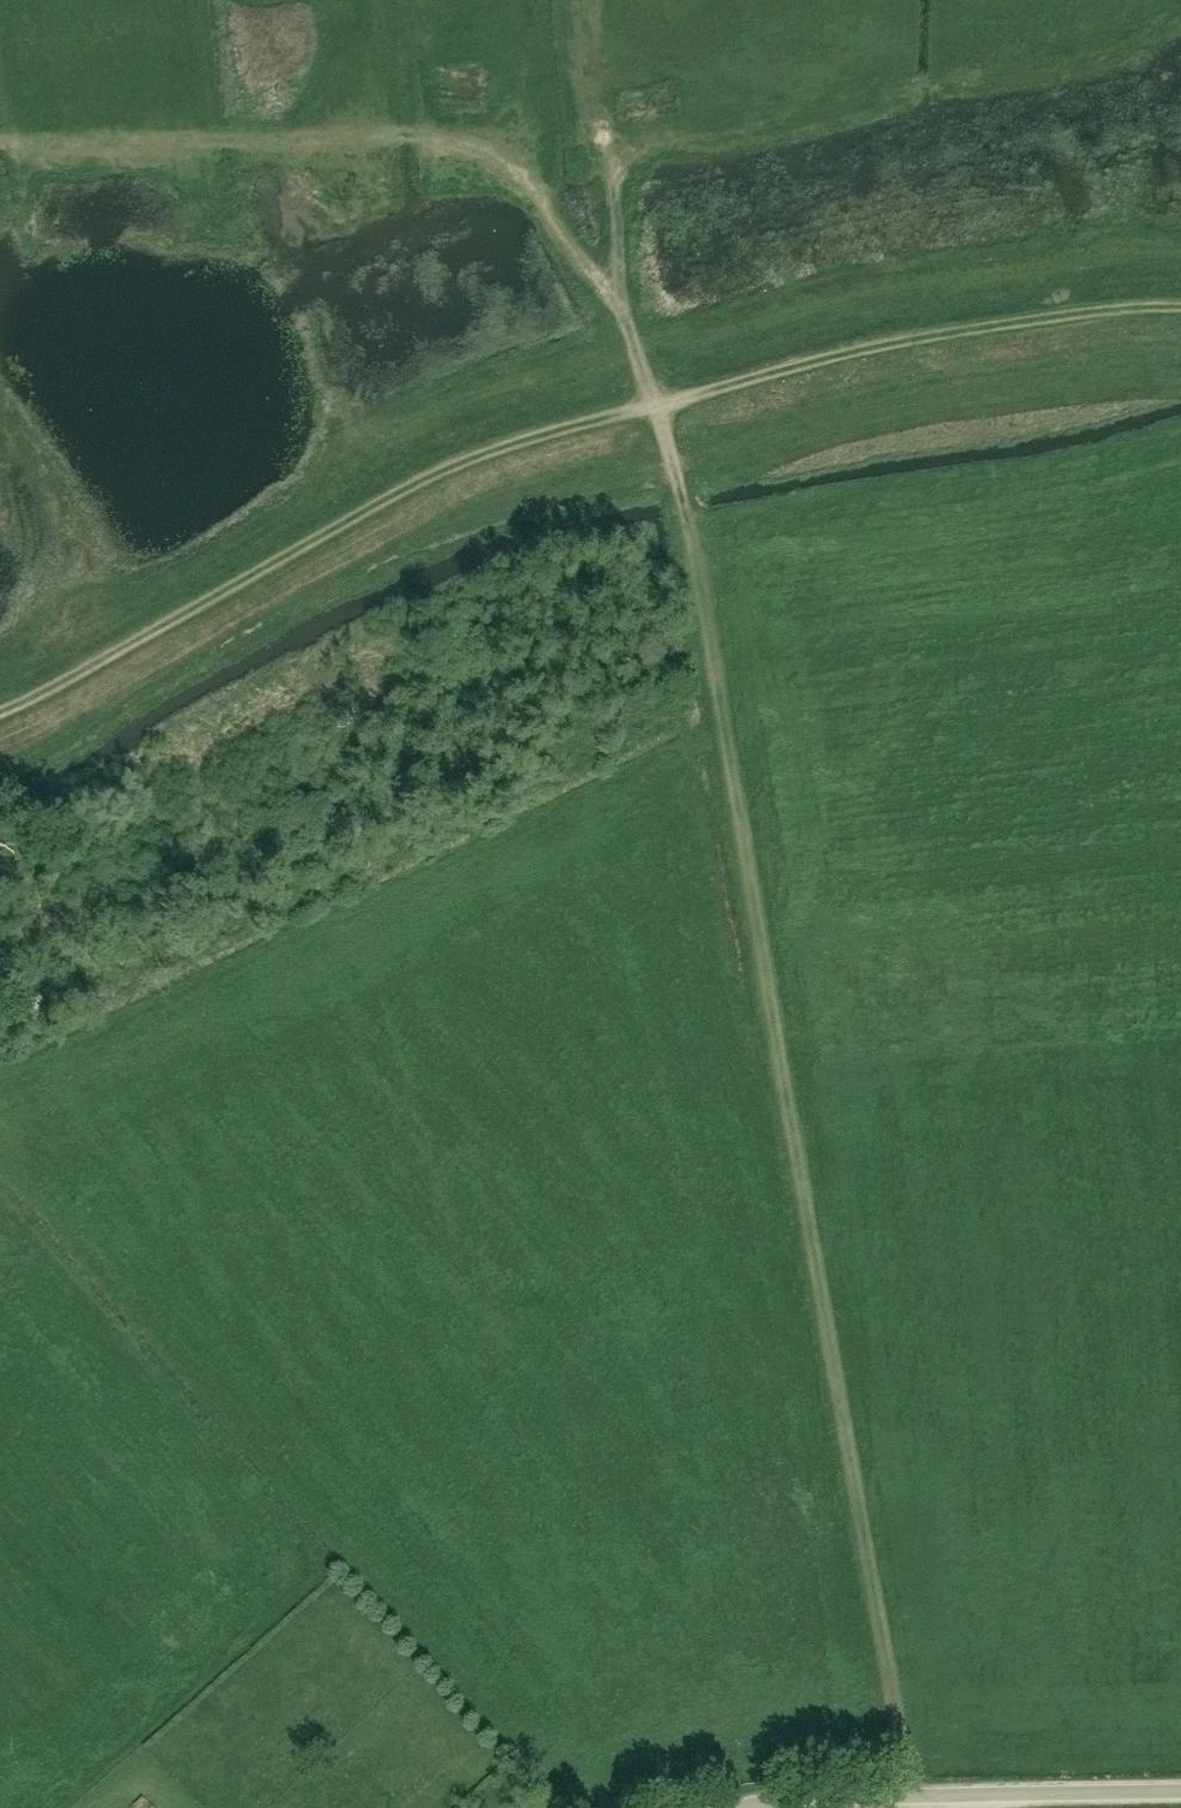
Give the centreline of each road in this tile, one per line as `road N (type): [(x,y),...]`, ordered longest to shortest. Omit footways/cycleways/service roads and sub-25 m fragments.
road 1 (track): [(552,219),(626,317),(680,503),(905,1796)]
road 2 (unclassified): [(734,1807),(819,1797),(1180,1792)]

